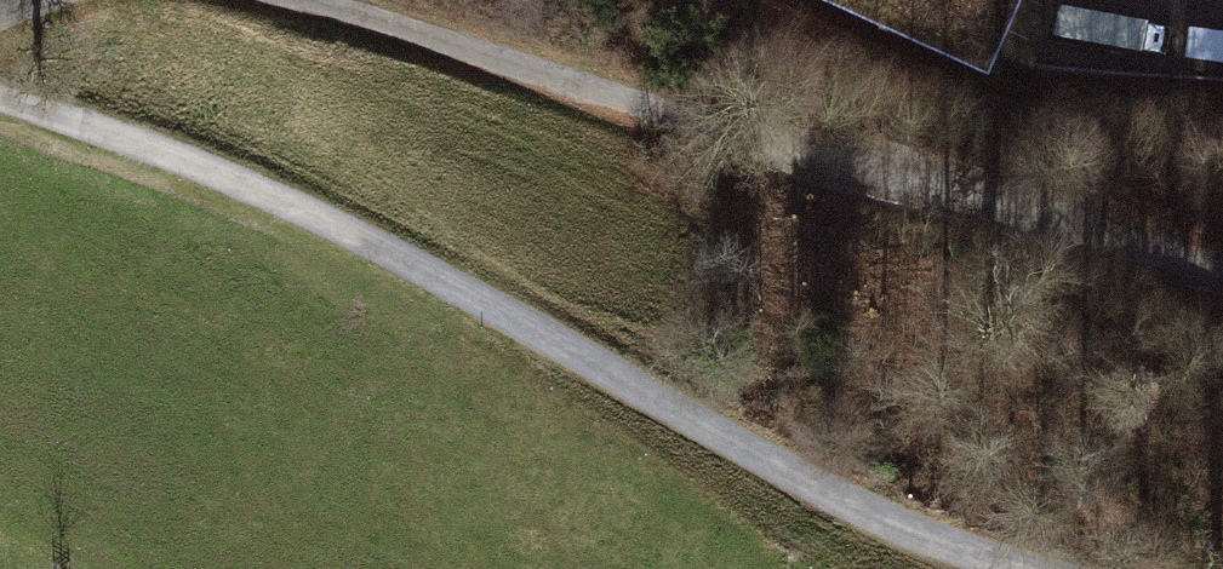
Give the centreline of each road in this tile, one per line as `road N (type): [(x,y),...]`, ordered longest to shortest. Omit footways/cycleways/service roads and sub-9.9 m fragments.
road 1 (track): [(0,92),(244,180),(373,240),(830,490),(1048,568)]
road 2 (track): [(316,0),(572,74),(884,183),(1222,273)]

